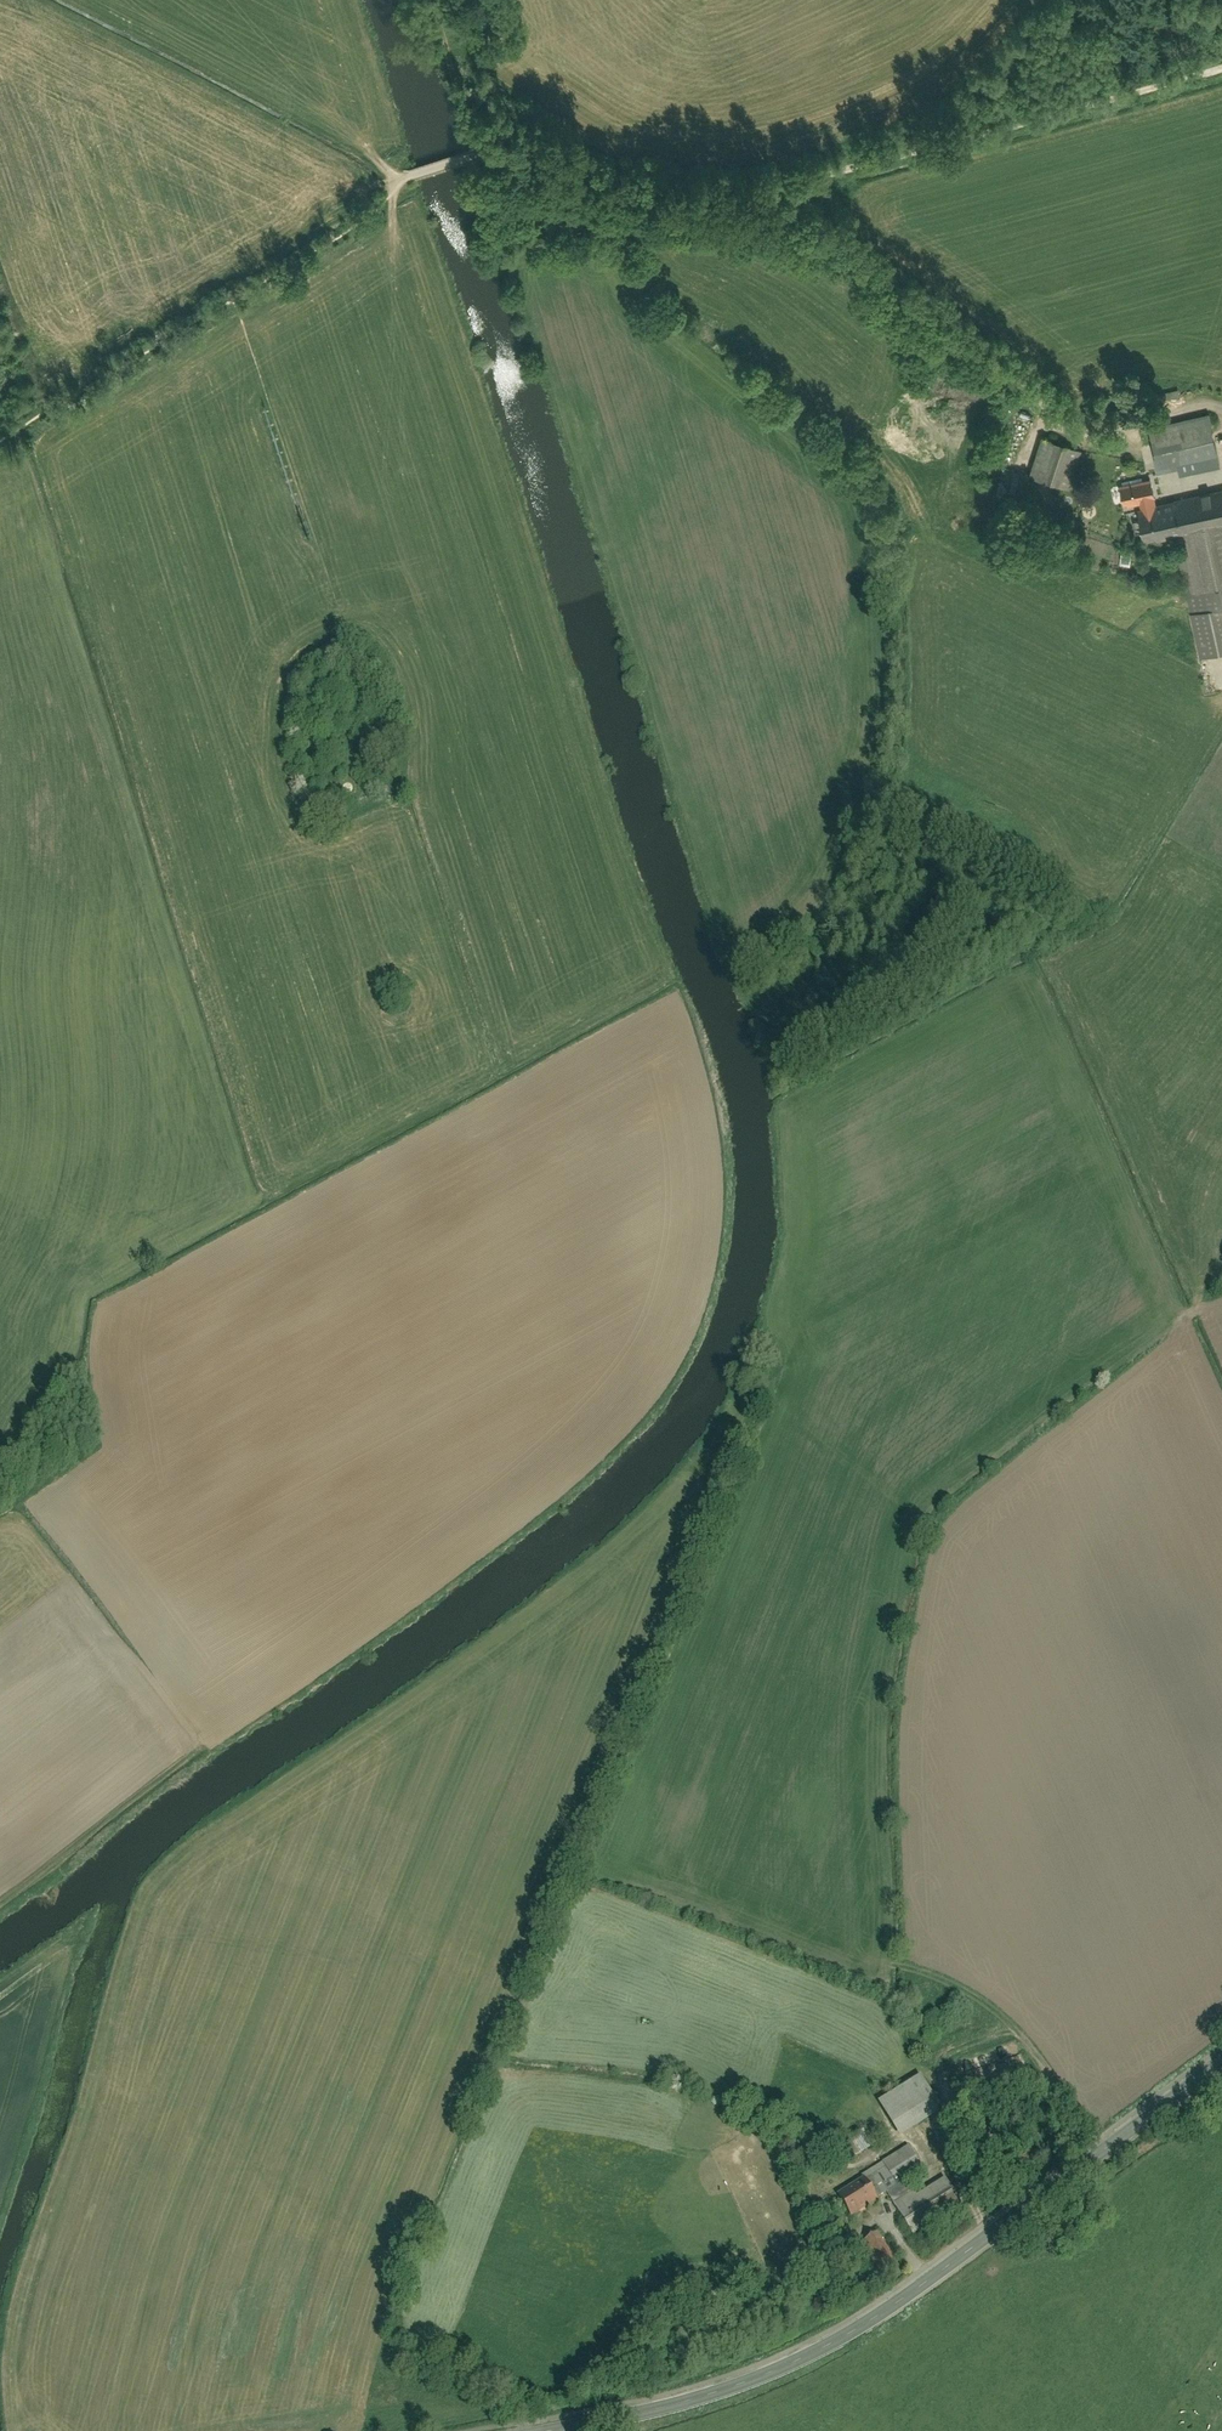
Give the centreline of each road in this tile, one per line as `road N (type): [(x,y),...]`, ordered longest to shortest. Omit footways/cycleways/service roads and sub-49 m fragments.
road 1 (track): [(1221,70),(834,171),(775,203),(681,214),(585,176),(481,152)]
road 2 (tertiary): [(560,2430),(709,2395),(834,2342),(1221,2063)]

